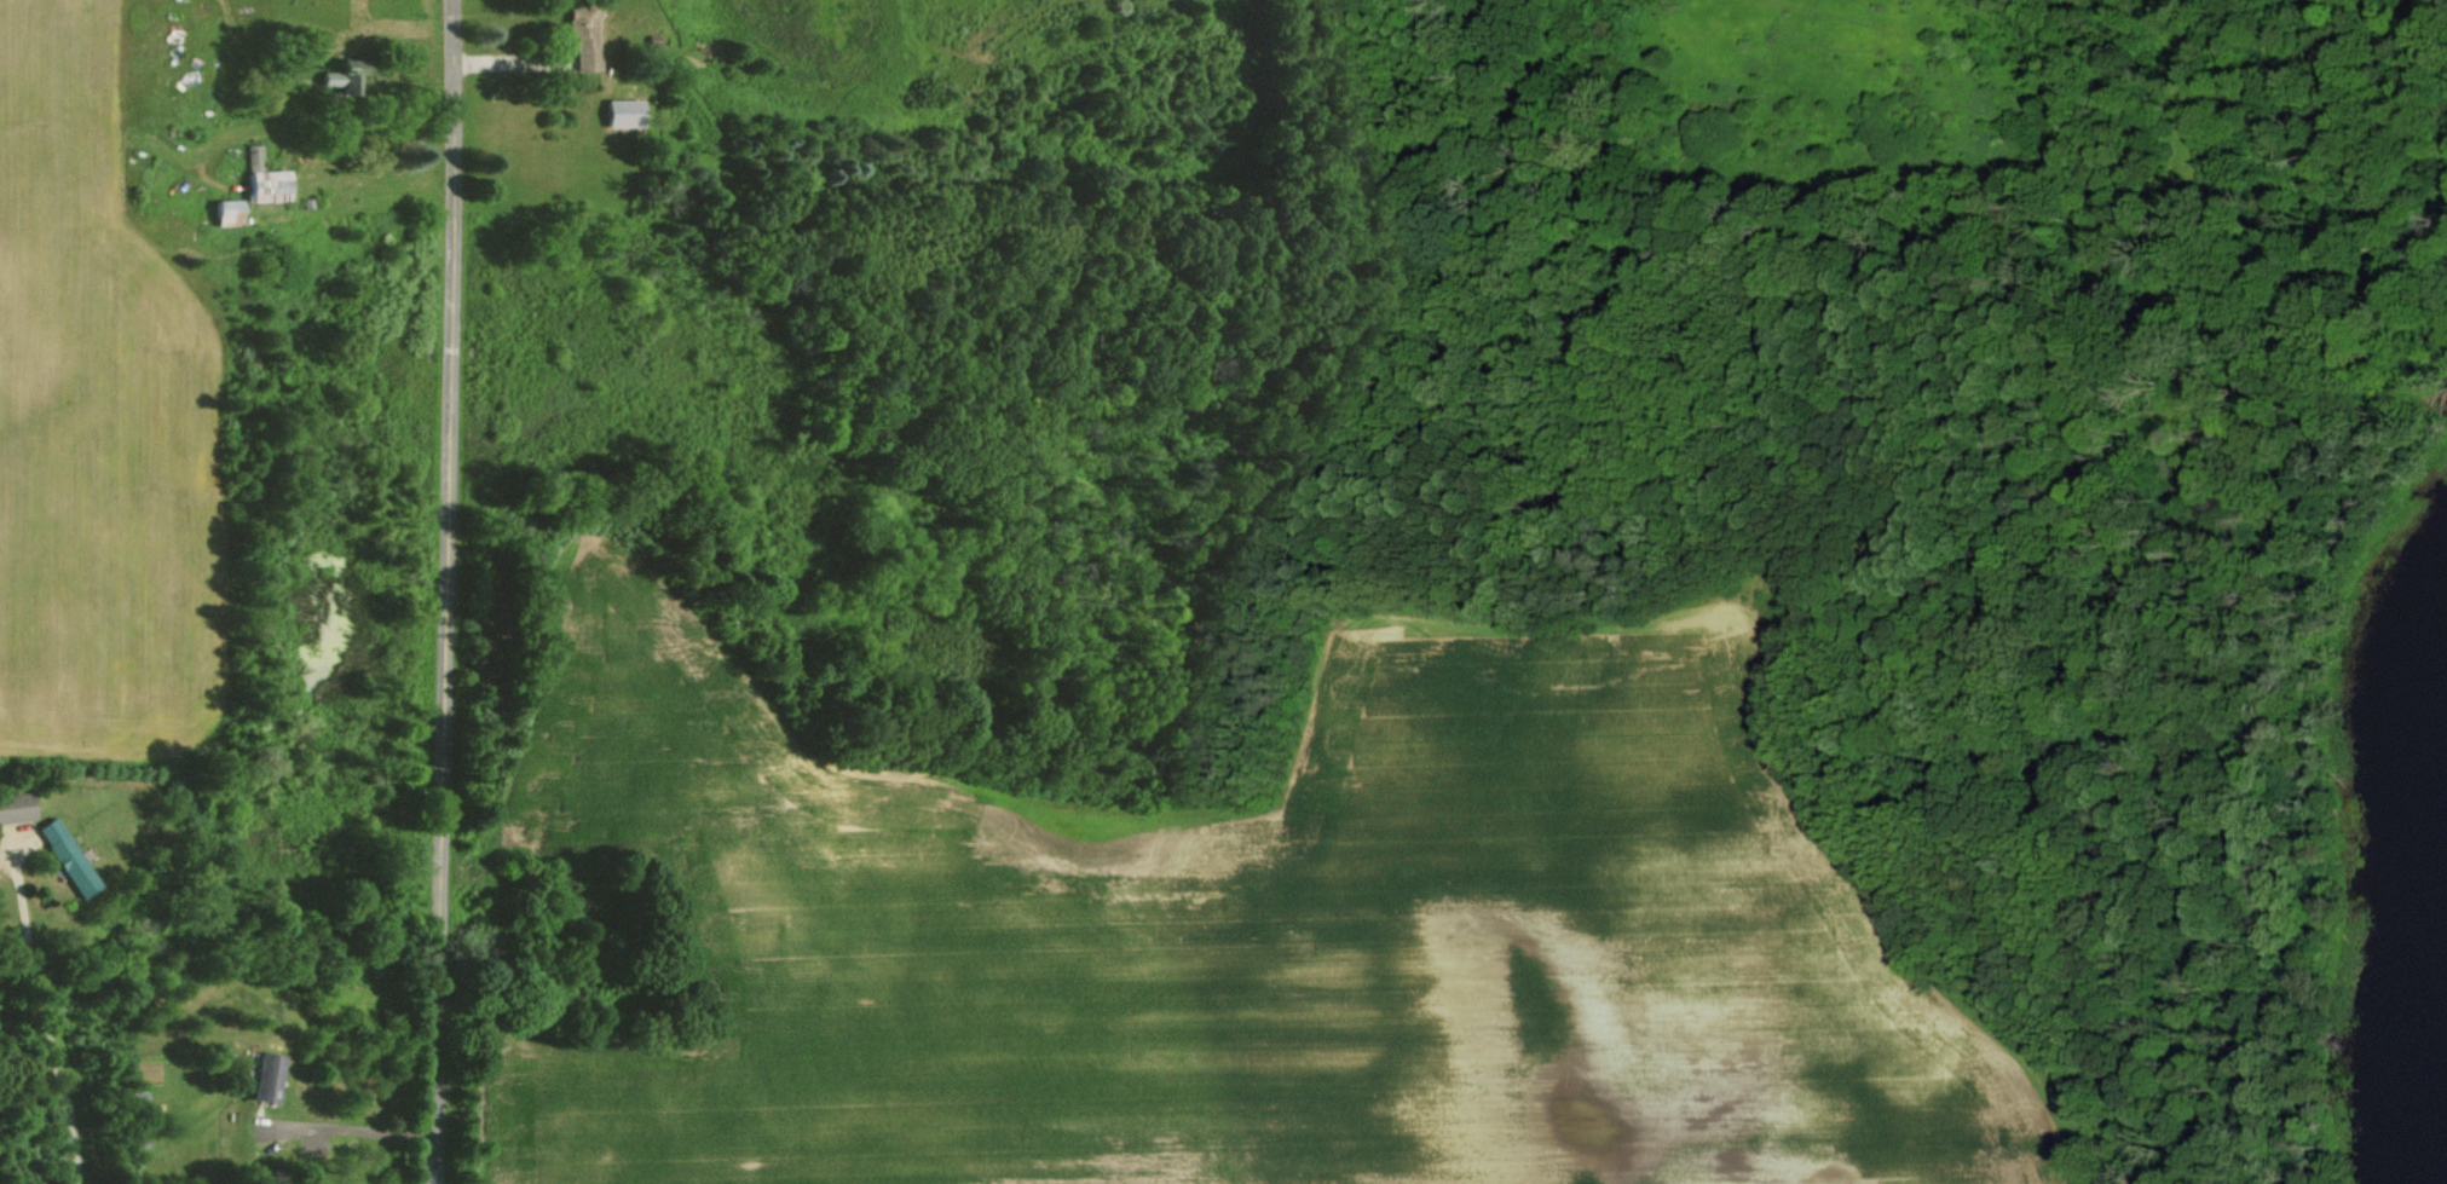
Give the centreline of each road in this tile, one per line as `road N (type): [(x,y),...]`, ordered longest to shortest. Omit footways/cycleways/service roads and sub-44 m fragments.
road 1 (residential): [(457,1183),(458,0)]

